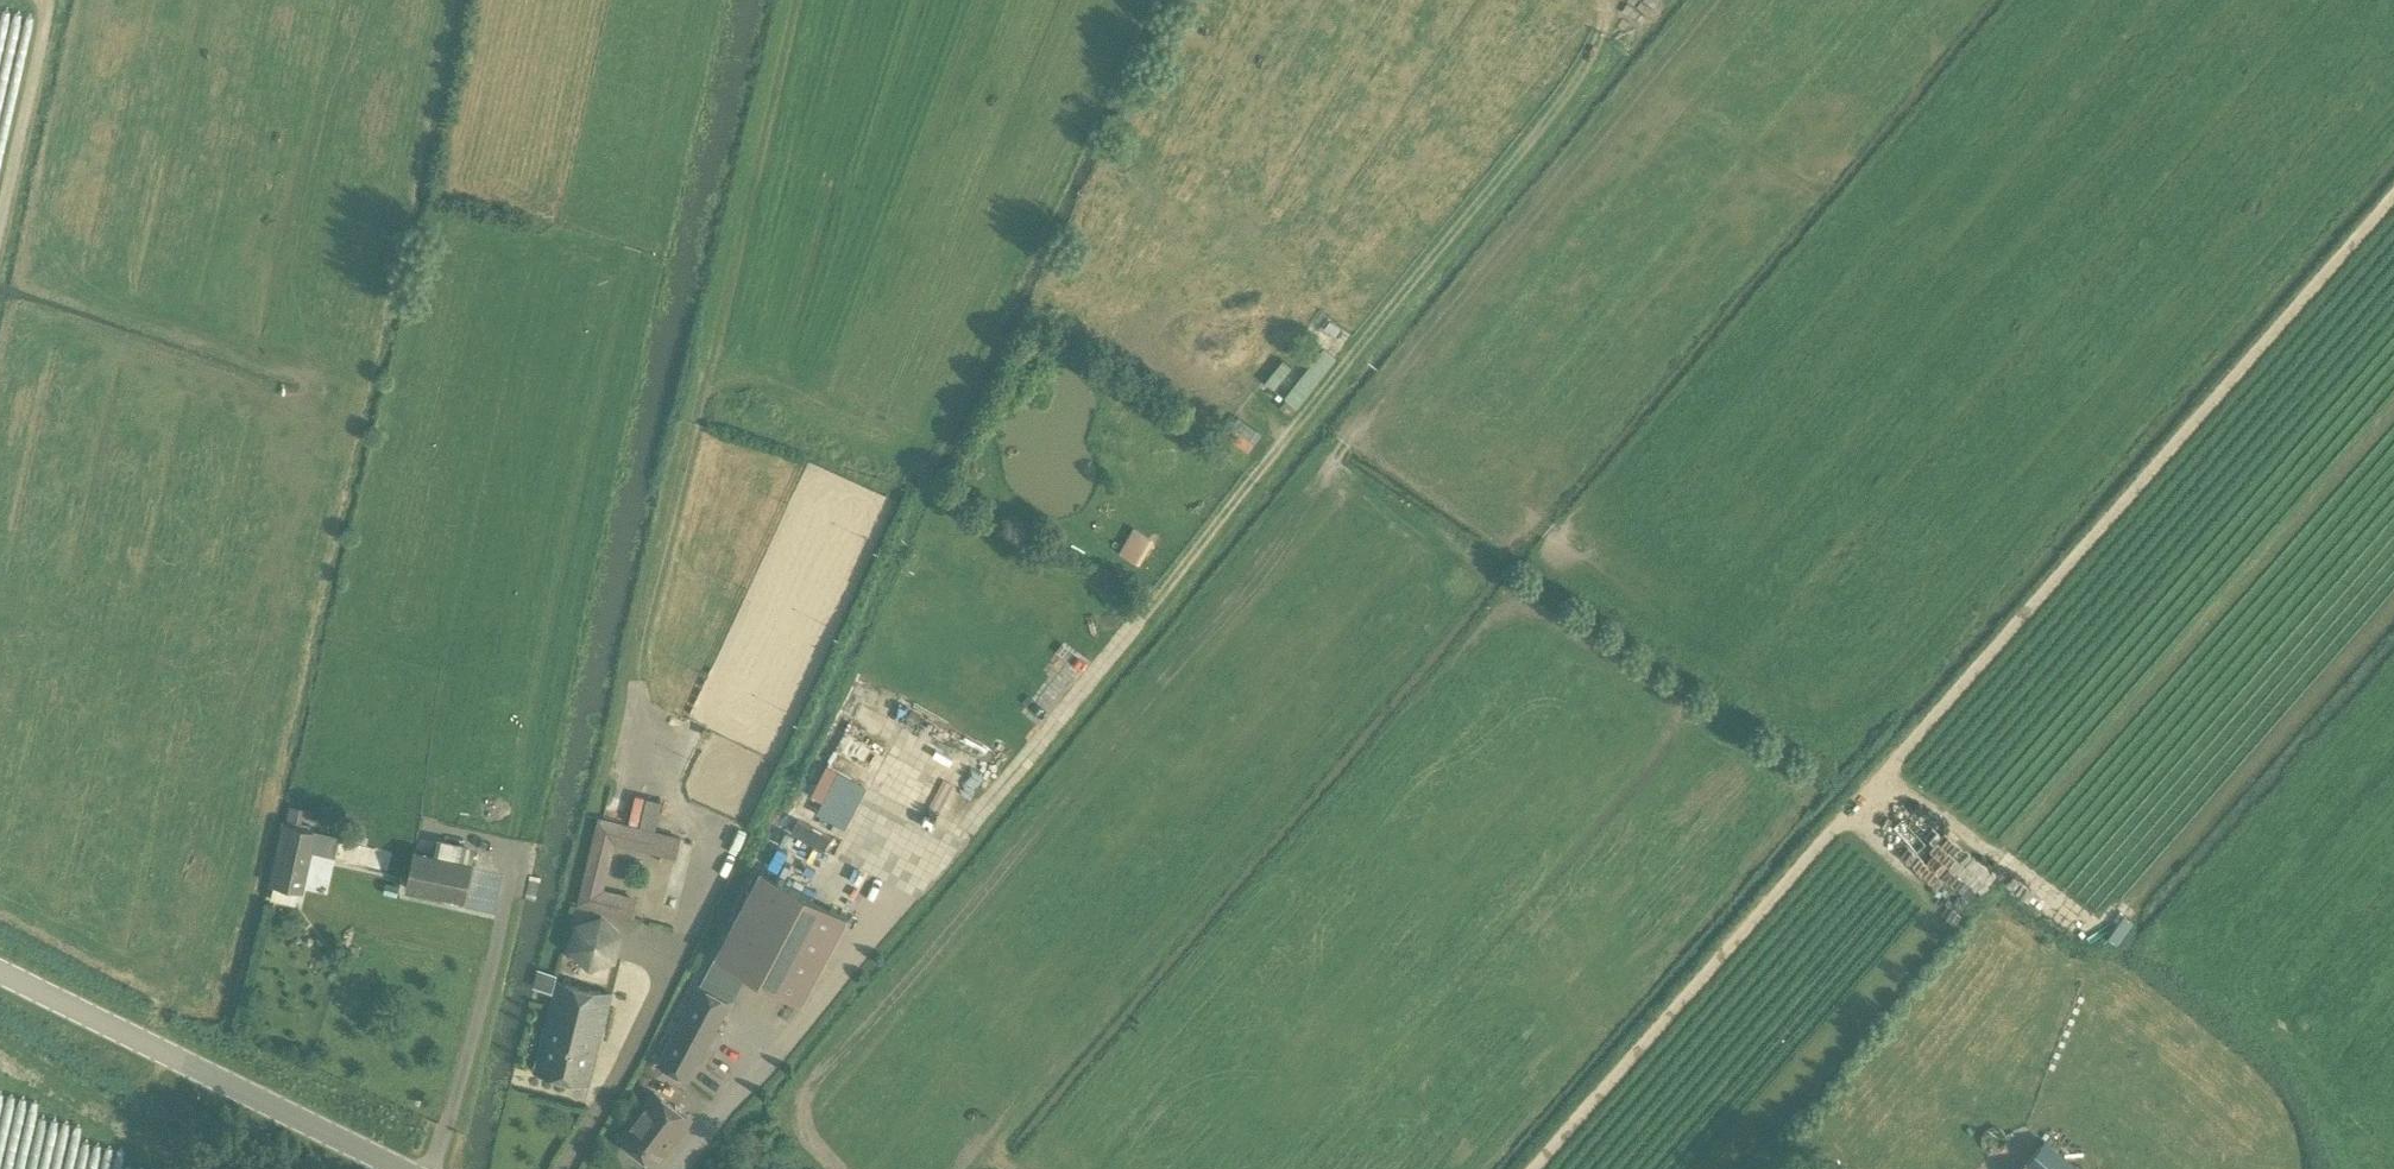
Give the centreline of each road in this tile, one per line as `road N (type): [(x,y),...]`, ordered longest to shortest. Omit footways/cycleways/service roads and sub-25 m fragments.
road 1 (track): [(1725,0),(797,1101),(839,1168)]
road 2 (track): [(569,1168),(619,1086),(713,864),(676,797),(635,686),(797,0)]
road 3 (unclassified): [(386,1168),(0,978)]

